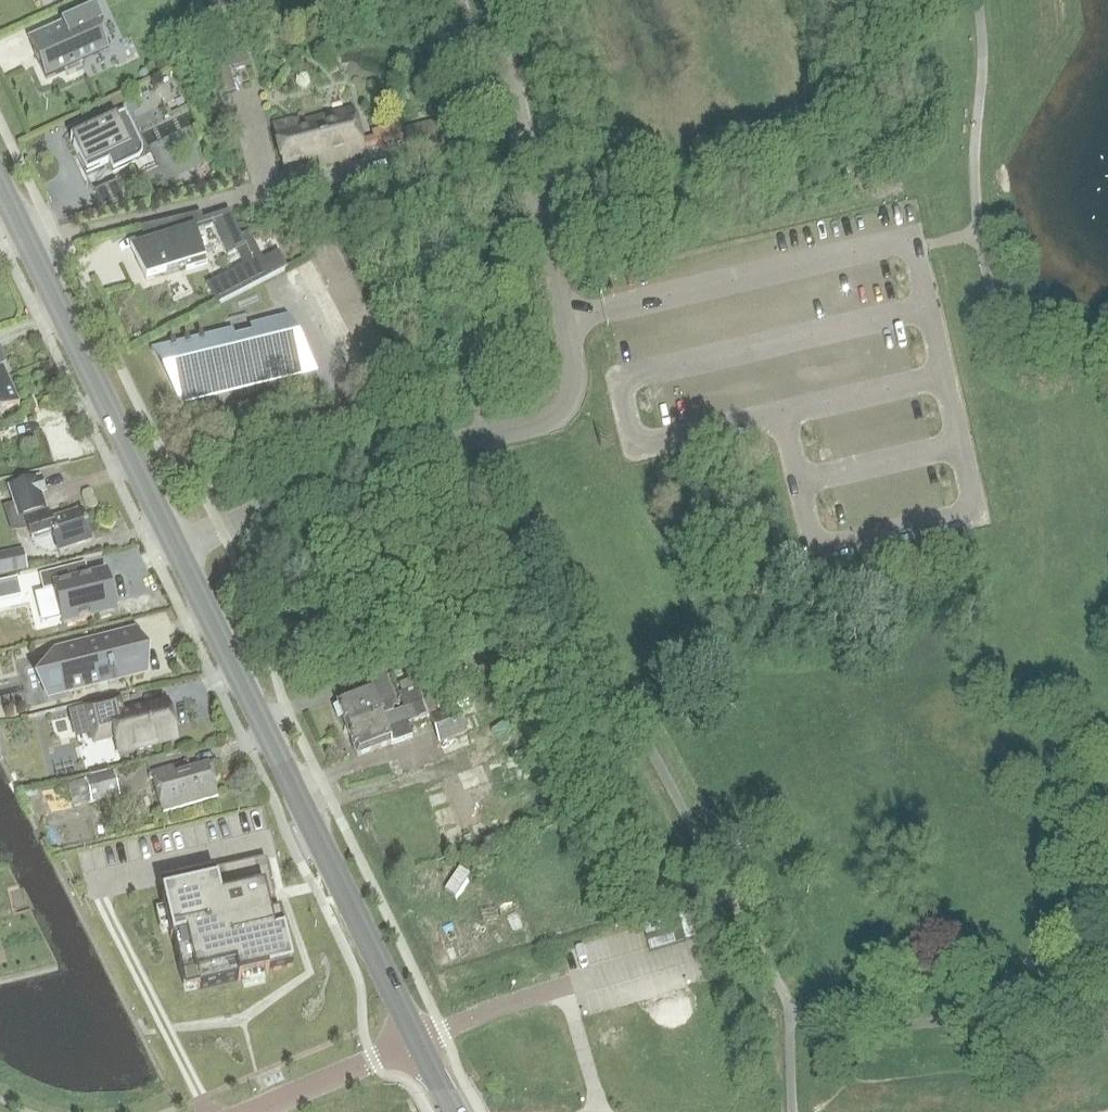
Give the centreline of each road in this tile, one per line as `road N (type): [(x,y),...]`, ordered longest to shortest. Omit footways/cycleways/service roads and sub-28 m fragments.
road 1 (unclassified): [(175,546),(393,458),(549,420),(567,405),(564,309),(483,0)]
road 2 (secondary): [(417,1039),(175,546)]
road 3 (secondary): [(175,546),(0,188)]
road 4 (residential): [(250,1111),(417,1039)]

